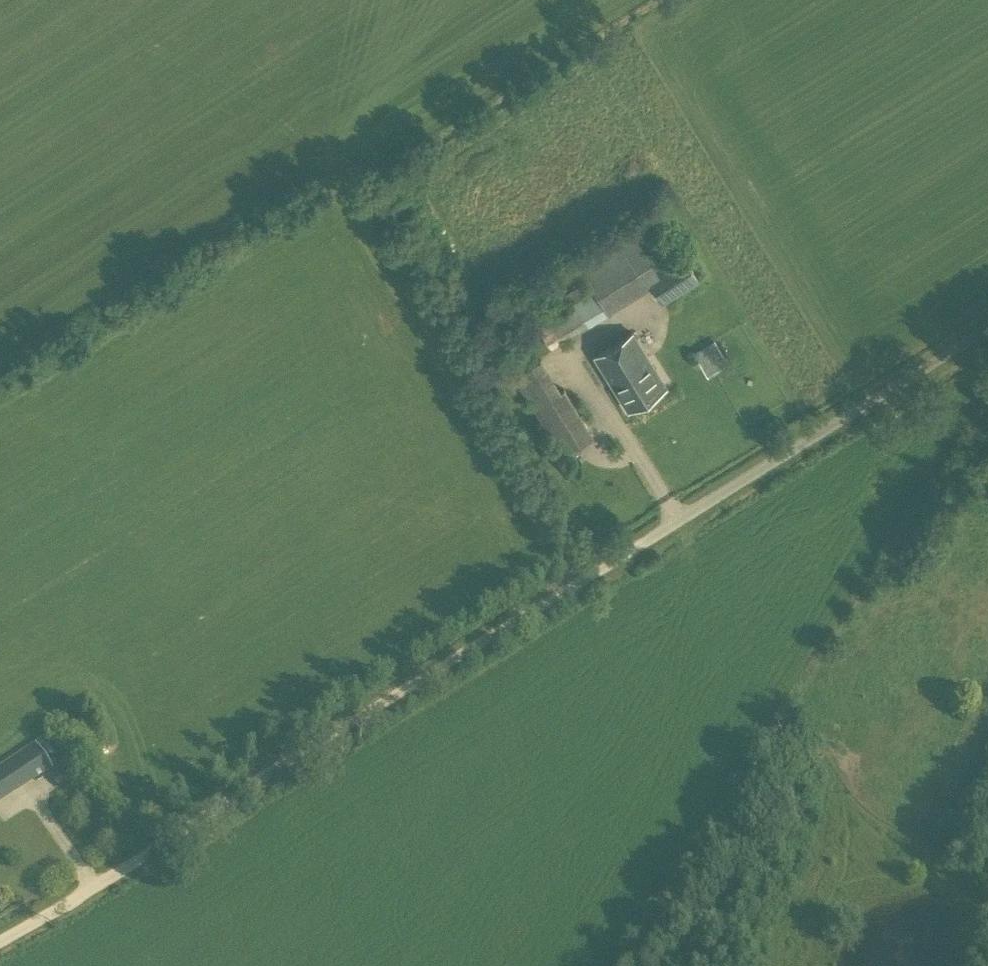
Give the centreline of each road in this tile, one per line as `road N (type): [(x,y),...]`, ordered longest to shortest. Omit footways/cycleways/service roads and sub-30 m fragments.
road 1 (unclassified): [(0,937),(987,327)]

